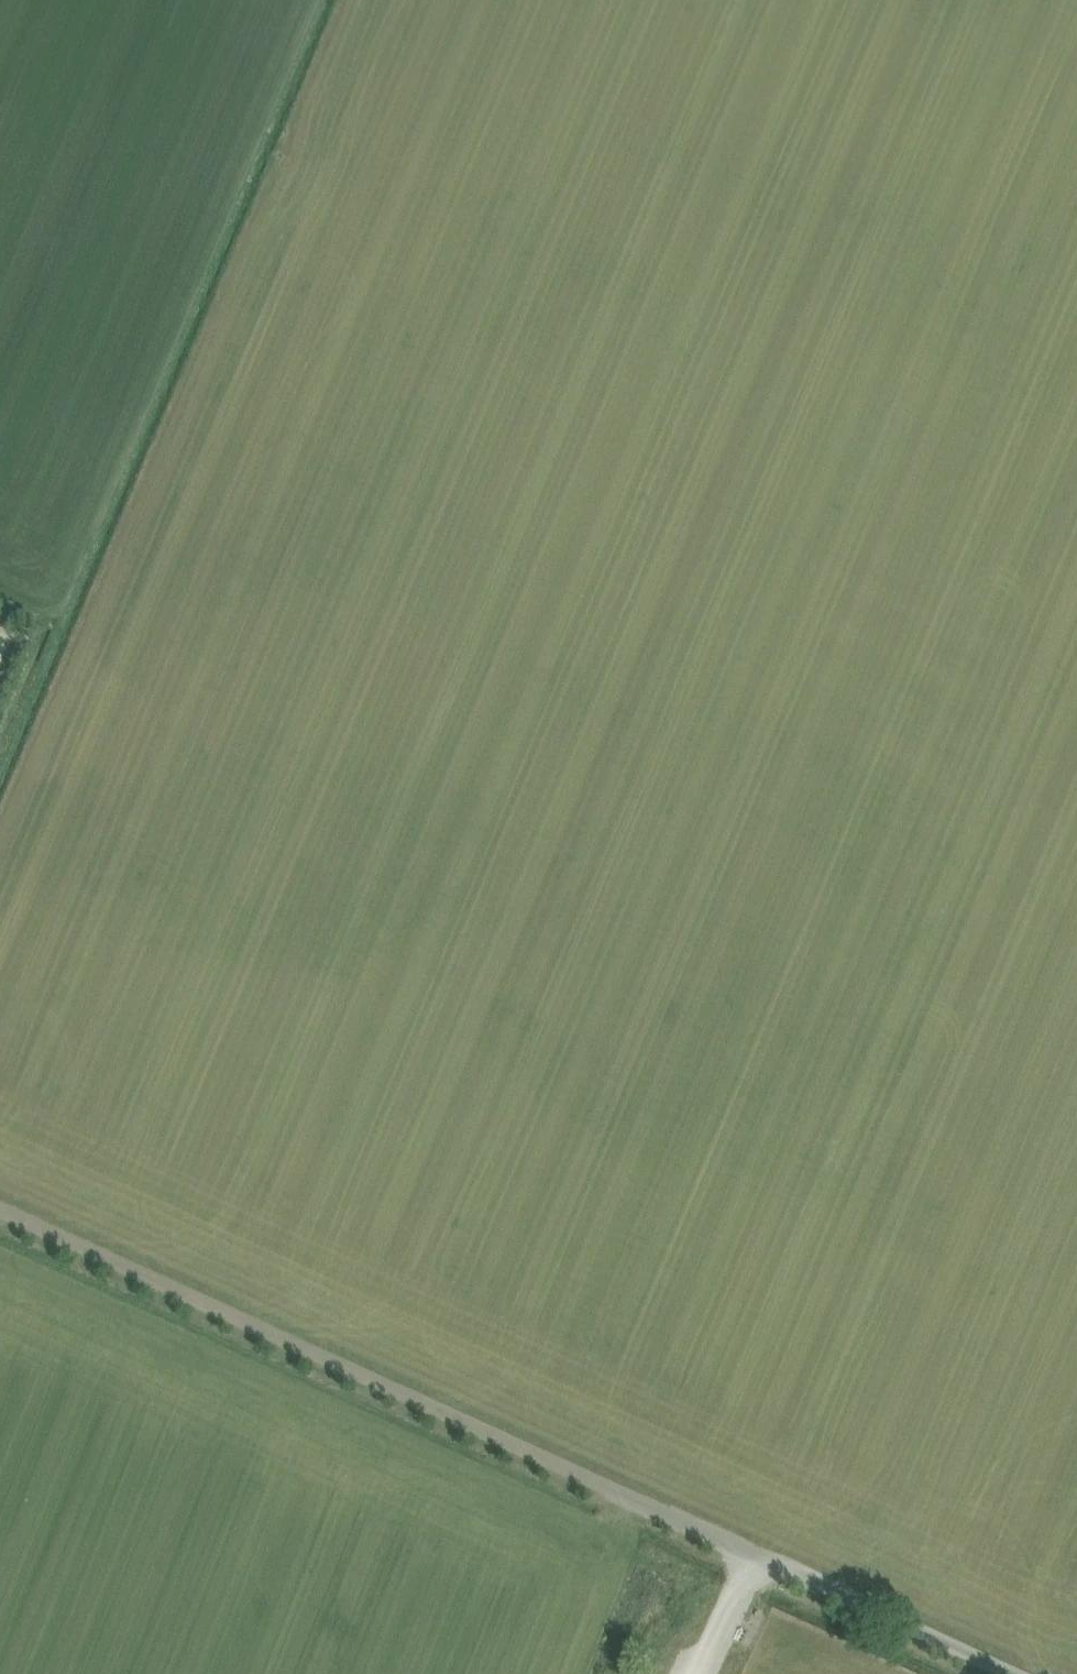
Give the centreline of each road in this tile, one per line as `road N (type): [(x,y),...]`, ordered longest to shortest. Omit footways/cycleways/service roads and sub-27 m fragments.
road 1 (track): [(0,1212),(1008,1673)]
road 2 (track): [(79,581),(0,756)]

